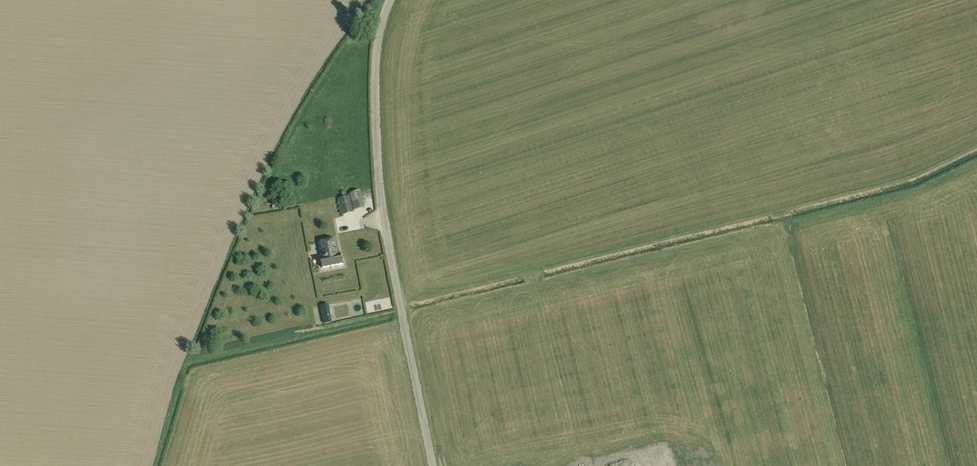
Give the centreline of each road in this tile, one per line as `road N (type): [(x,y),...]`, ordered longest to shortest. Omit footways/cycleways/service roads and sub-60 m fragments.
road 1 (unclassified): [(431,465),(394,284),(377,149),(377,56),(392,0)]

